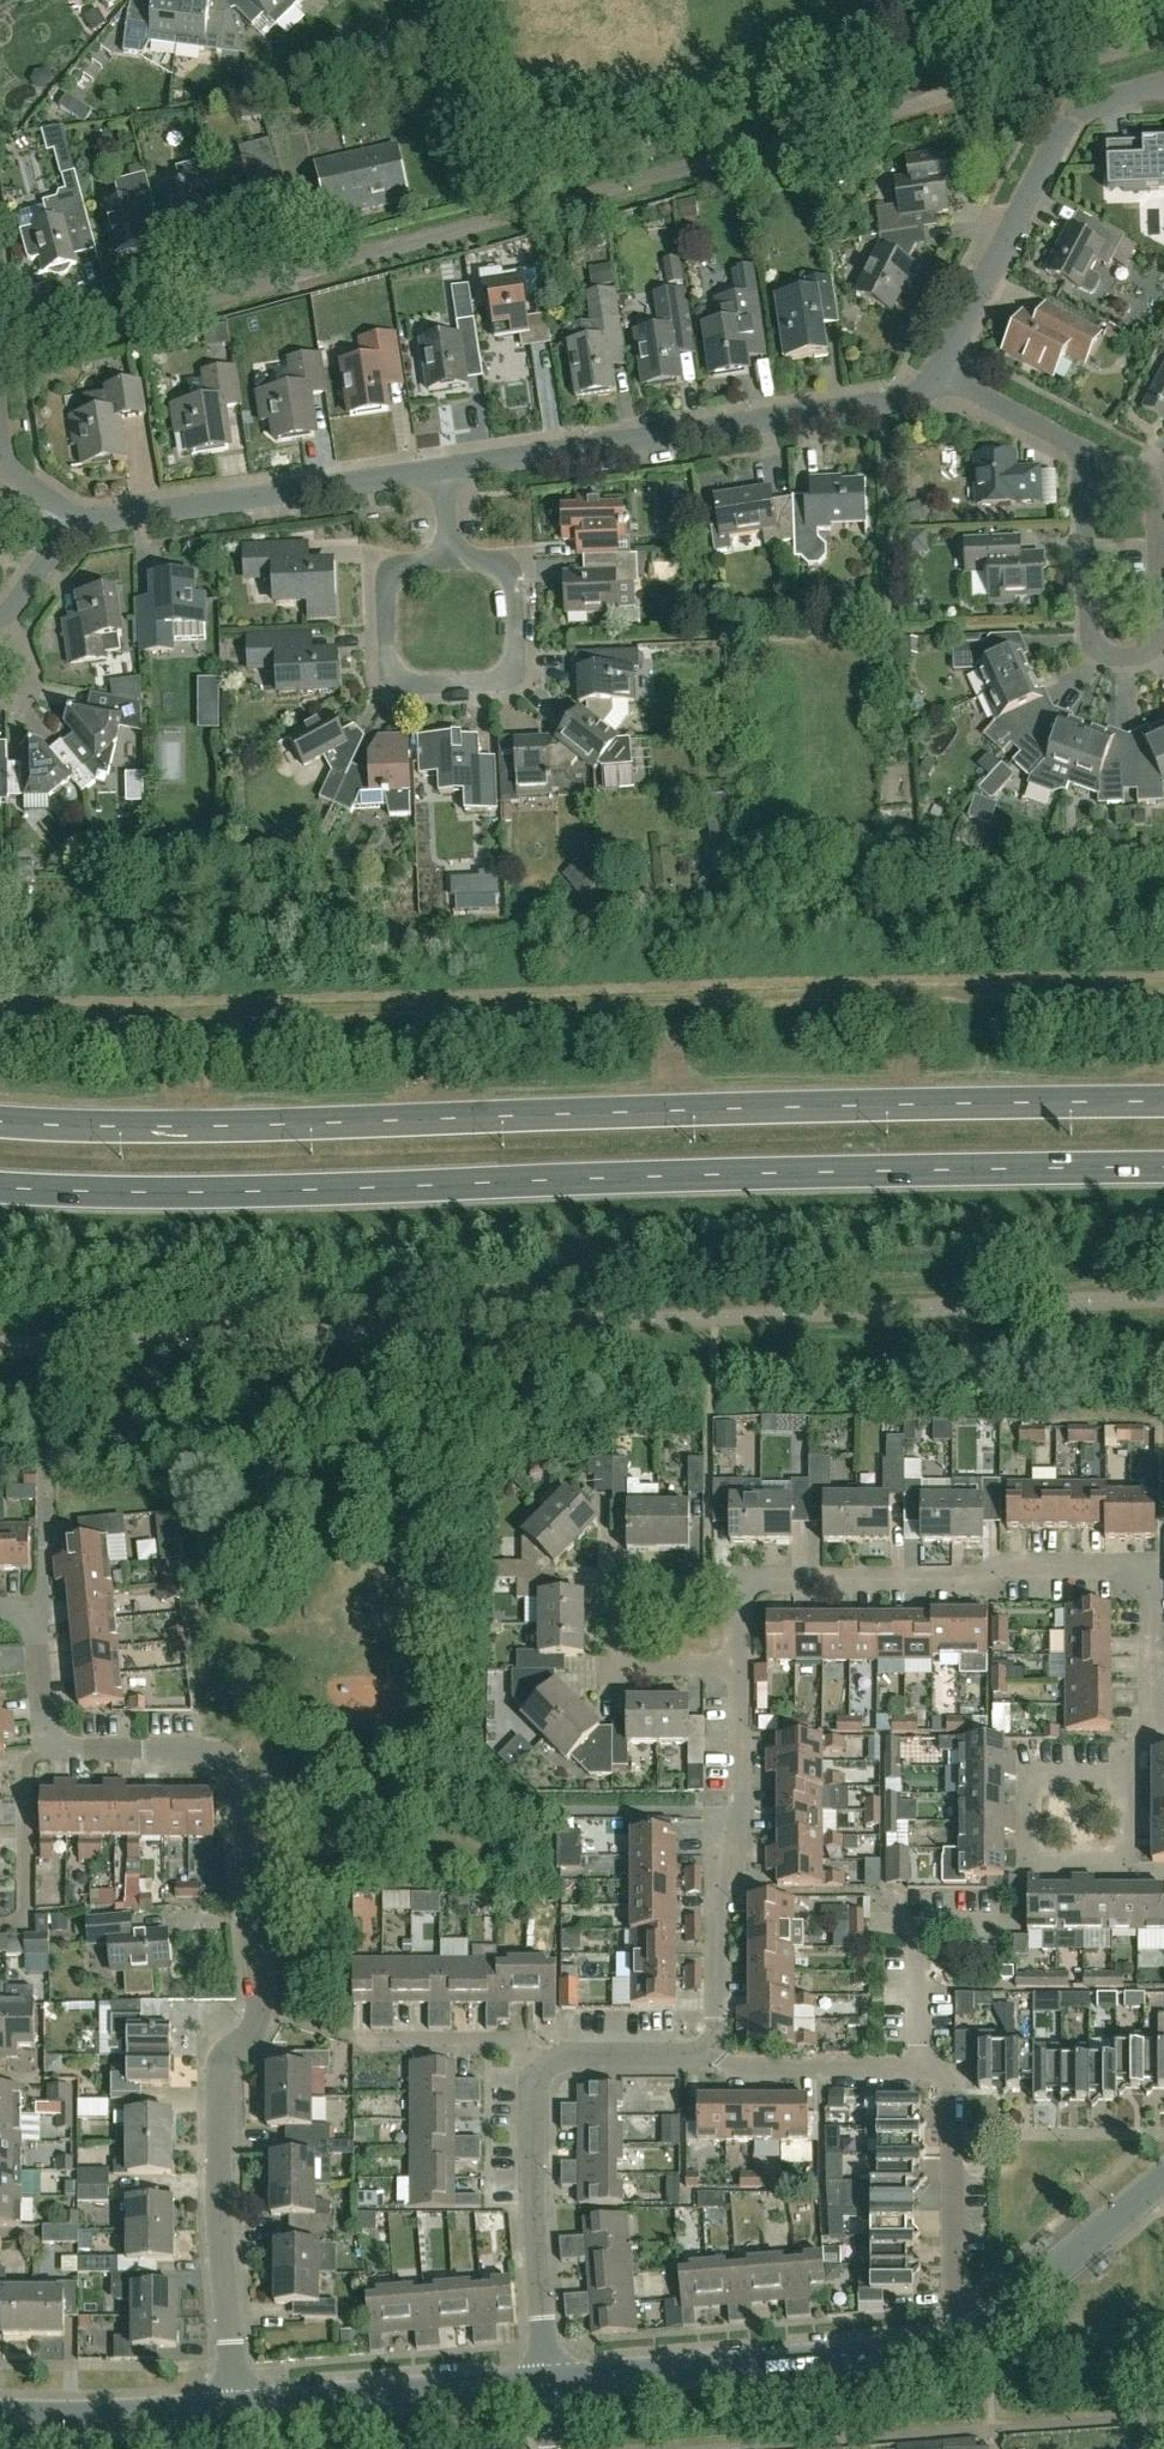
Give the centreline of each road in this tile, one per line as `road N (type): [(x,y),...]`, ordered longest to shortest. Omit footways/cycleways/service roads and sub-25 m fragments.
road 1 (primary): [(0,1186),(138,1193),(1163,1168)]
road 2 (primary): [(1163,1106),(138,1127),(0,1122)]
road 3 (residential): [(1148,1738),(1147,1586),(1137,1569),(1019,1570),(966,1584),(743,1586)]
road 4 (residential): [(441,472),(905,401),(938,377)]
road 5 (residential): [(1086,456),(1093,643),(1130,659),(1150,649),(1158,628),(1154,481),(1120,463)]
road 6 (residential): [(985,2332),(949,2348),(551,2381)]
road 7 (residential): [(453,560),(406,564),(388,576),(390,670),(401,685),(504,684),(515,669),(516,598),(506,572),(486,562)]
road 8 (residential): [(231,2408),(219,2091),(224,2061),(255,2026),(260,2005)]
road 9 (residential): [(717,2060),(720,1867),(744,1806),(744,1669)]
road 10 (residential): [(938,377),(1065,123),(1086,106),(1163,86)]
road 11 (residential): [(72,526),(441,472)]
road 12 (residential): [(551,2381),(231,2408)]
road 13 (residential): [(551,2381),(534,2114),(542,2067)]
road 14 (residential): [(985,2332),(958,2312),(956,2295),(953,2077),(921,2060)]
road 15 (residential): [(1129,1775),(1129,1867),(1113,1868),(1050,1868),(1024,1854),(1024,1785),(1046,1776)]
road 16 (residential): [(0,1612),(41,1612),(47,1737),(66,1751),(141,1748)]
road 17 (residential): [(921,2060),(923,1924),(1019,1924)]
road 18 (residential): [(1163,2184),(985,2332)]
road 19 (residential): [(231,2408),(0,2416)]
road 20 (residential): [(260,2005),(239,1789)]
road 21 (residential): [(921,2060),(717,2060)]
road 22 (residential): [(542,2067),(517,2045),(363,2042)]
road 23 (residential): [(542,2067),(566,2059),(717,2060)]
road 24 (residential): [(1086,456),(938,377)]
road 25 (residential): [(744,1669),(631,1668),(618,1654)]
road 26 (residential): [(618,1596),(632,1584),(743,1586)]
road 27 (residential): [(72,526),(4,459),(0,432)]

